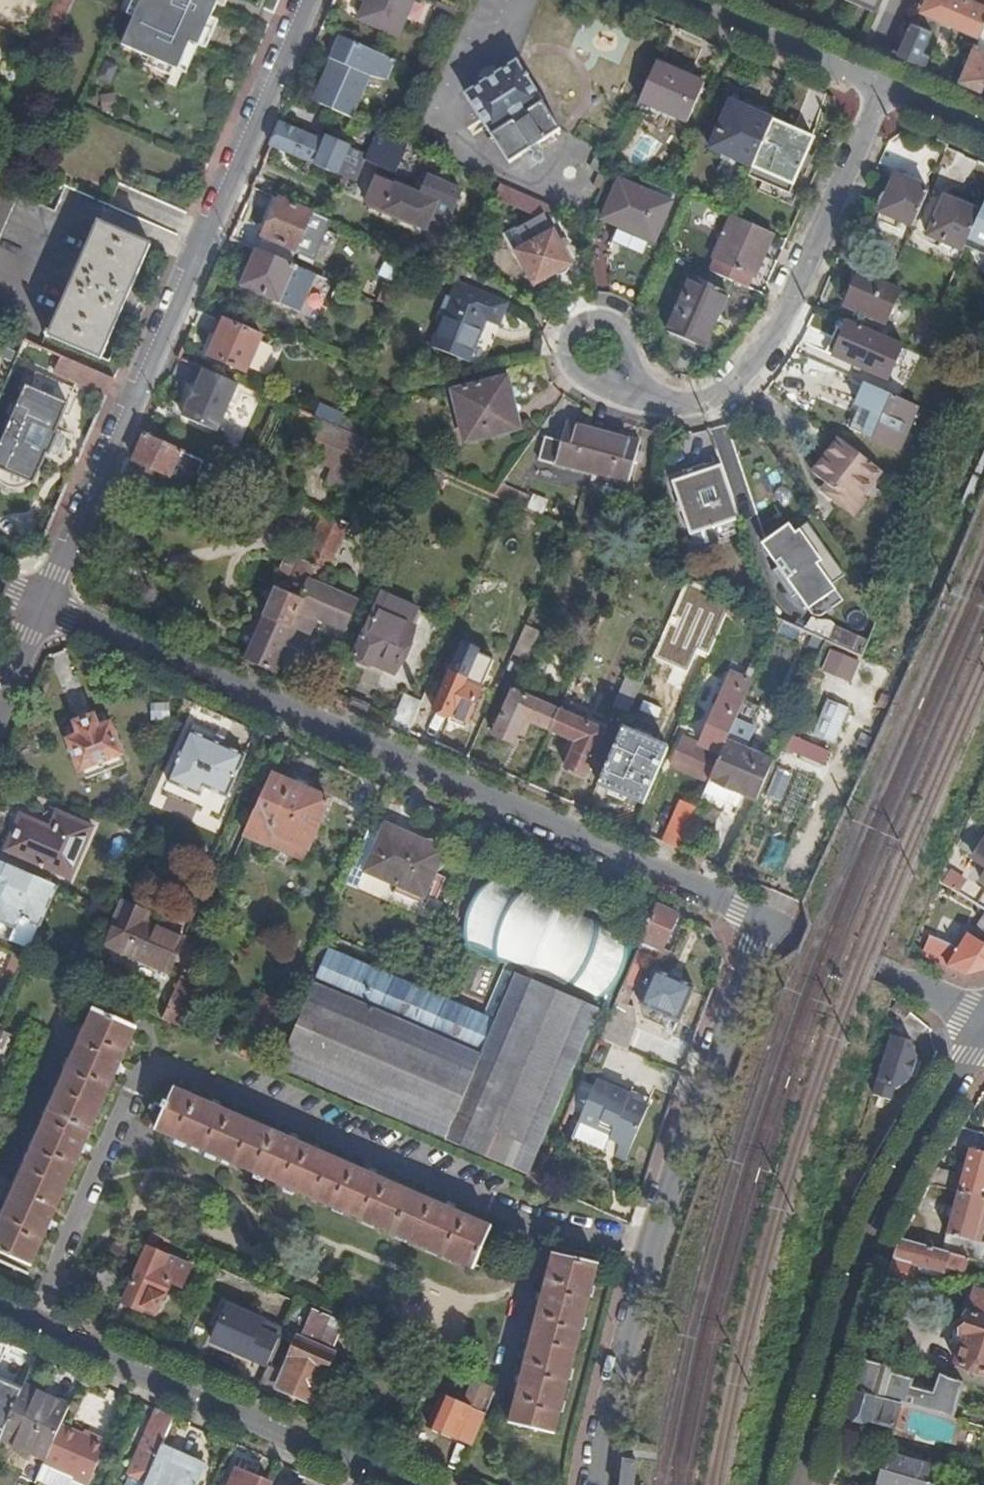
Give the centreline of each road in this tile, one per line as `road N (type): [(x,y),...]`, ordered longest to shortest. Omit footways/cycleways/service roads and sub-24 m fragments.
road 1 (residential): [(43,607),(768,923)]
road 2 (residential): [(311,0),(43,607)]
road 3 (residential): [(596,1484),(658,1223),(768,923)]
road 4 (residential): [(597,353),(627,387),(670,403),(713,394),(757,357),(878,81)]
road 5 (residential): [(793,1484),(875,1222),(983,1045)]
road 6 (residential): [(0,1308),(410,1484)]
road 7 (residential): [(768,923),(983,1013)]
road 8 (residential): [(878,81),(691,0)]

